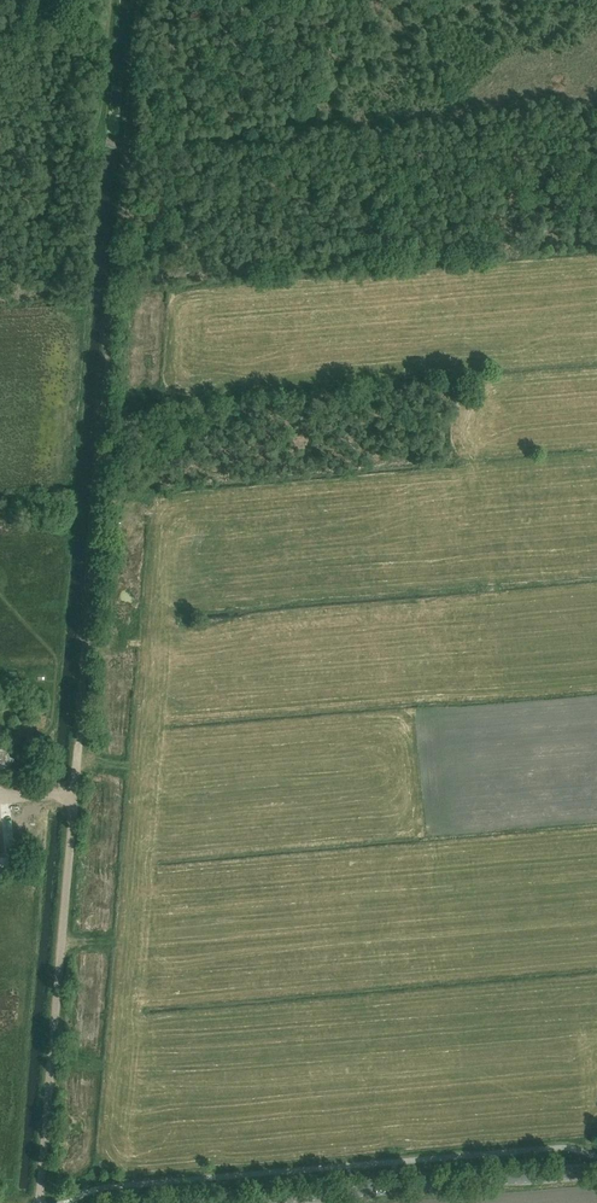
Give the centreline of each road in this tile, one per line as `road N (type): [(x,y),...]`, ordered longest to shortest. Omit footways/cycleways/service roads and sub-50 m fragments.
road 1 (track): [(125,151),(71,798)]
road 2 (unclassified): [(38,1202),(71,798)]
road 3 (tertiary): [(229,1202),(596,1171)]
road 4 (track): [(125,151),(106,131),(120,0)]
road 5 (track): [(136,14),(125,151)]

